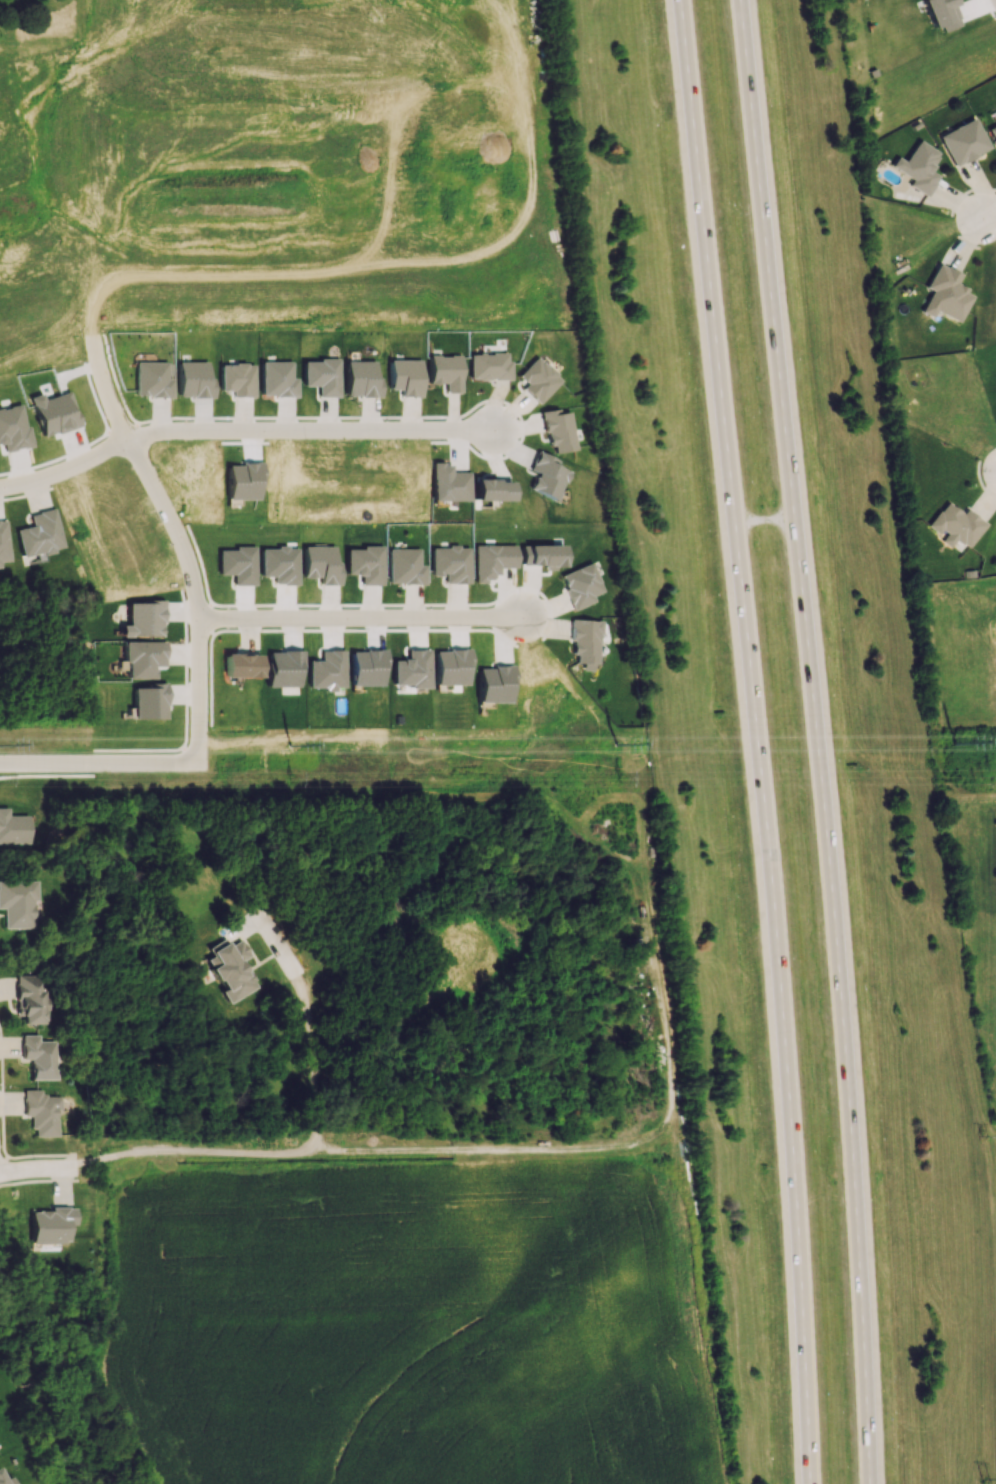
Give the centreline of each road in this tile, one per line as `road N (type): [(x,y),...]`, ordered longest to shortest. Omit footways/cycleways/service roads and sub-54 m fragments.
road 1 (motorway): [(869,1483),(847,1038),(739,0)]
road 2 (motorway): [(680,0),(790,1121),(808,1483)]
road 3 (residential): [(88,47),(92,336),(111,402),(192,574),(199,761)]
road 4 (residential): [(468,233),(153,234),(88,243)]
road 5 (residential): [(495,430),(183,431),(130,440)]
road 6 (residential): [(449,46),(88,47)]
road 7 (residential): [(523,618),(199,618)]
road 8 (residential): [(199,761),(0,762)]
road 9 (residential): [(130,440),(52,475),(0,487)]

